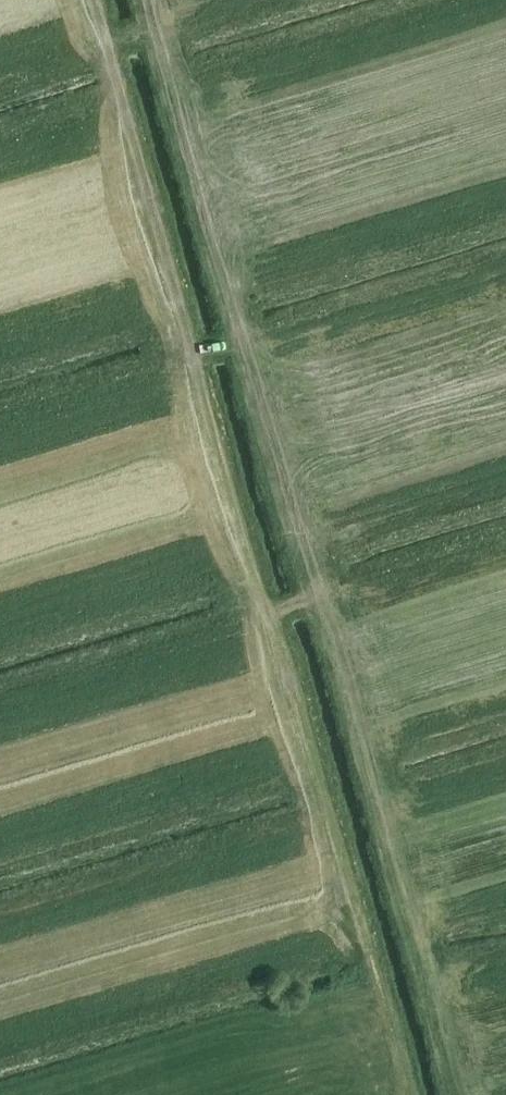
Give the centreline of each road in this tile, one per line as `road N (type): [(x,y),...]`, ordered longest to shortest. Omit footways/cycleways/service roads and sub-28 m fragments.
road 1 (track): [(297,565),(142,0)]

